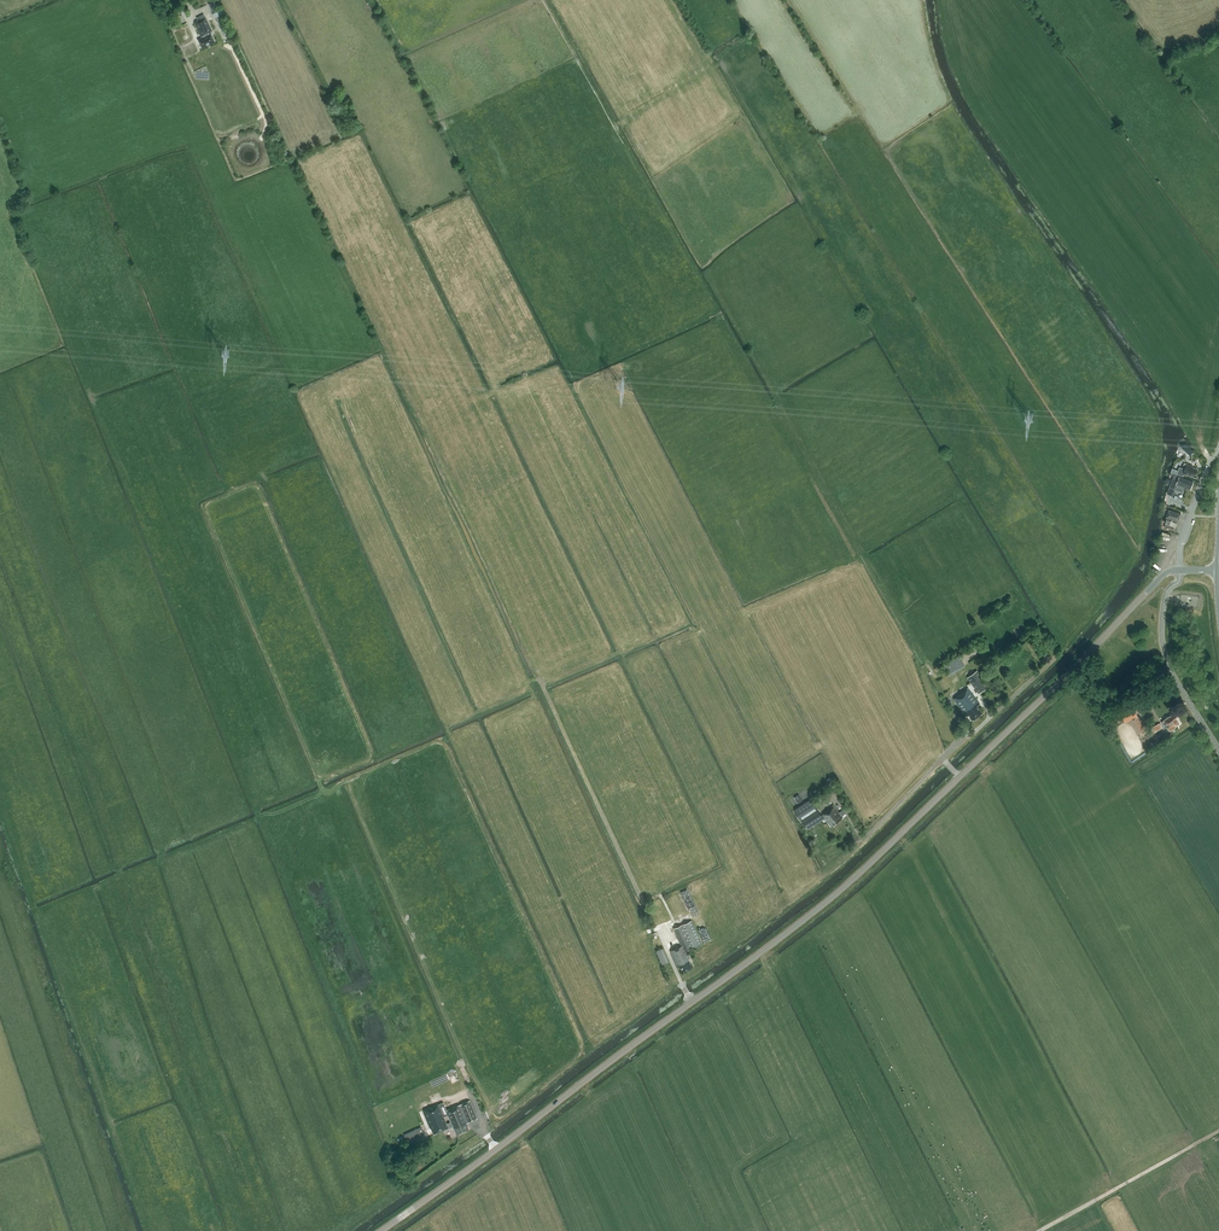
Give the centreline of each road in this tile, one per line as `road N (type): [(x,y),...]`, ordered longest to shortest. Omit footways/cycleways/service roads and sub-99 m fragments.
road 1 (tertiary): [(383,1230),(836,896),(1164,573),(1180,570)]
road 2 (track): [(823,808),(841,802),(866,837),(988,720),(979,696)]
road 3 (unclassified): [(1180,570),(1181,540),(1215,456)]

